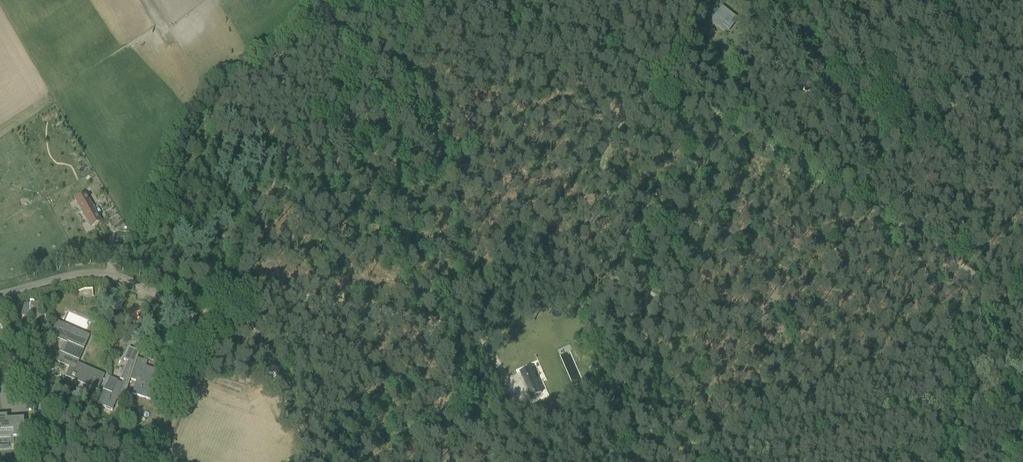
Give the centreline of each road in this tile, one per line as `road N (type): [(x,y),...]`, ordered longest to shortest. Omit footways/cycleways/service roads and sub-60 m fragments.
road 1 (track): [(549,0),(600,46),(766,142),(1022,314)]
road 2 (track): [(655,80),(604,157),(600,180),(714,412),(624,454)]
road 3 (track): [(216,287),(282,167),(396,0)]
road 4 (track): [(216,287),(240,284),(442,323),(513,364)]
road 5 (unclassified): [(193,322),(132,282),(102,275),(0,294)]
road 6 (unclassified): [(0,371),(148,461)]
road 7 (unclassified): [(156,461),(196,366),(201,338),(193,322)]

